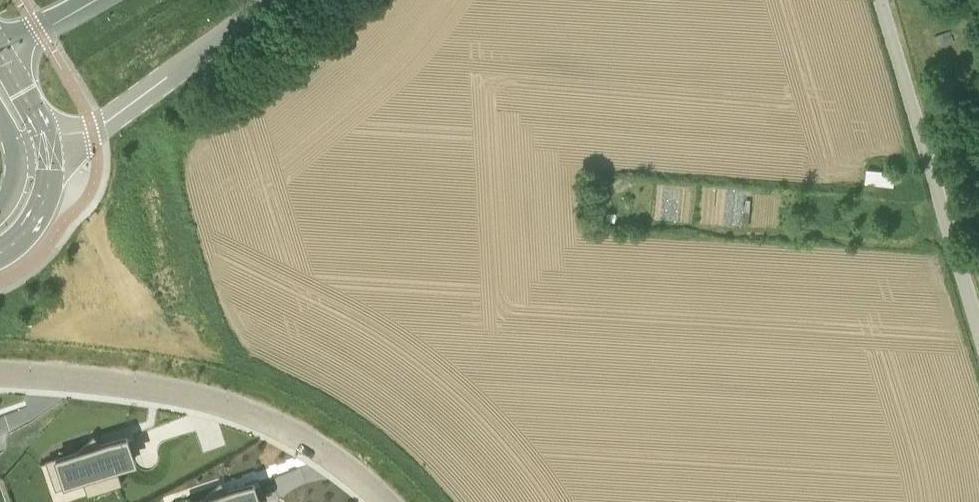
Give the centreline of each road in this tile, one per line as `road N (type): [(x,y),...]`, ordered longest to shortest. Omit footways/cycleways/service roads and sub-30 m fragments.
road 1 (residential): [(384,501),(321,451),(230,405),(151,386),(0,370)]
road 2 (unclassified): [(978,334),(879,0)]
road 3 (unclassified): [(47,142),(113,115),(265,0)]
road 4 (tertiary): [(0,255),(40,210),(47,142)]

